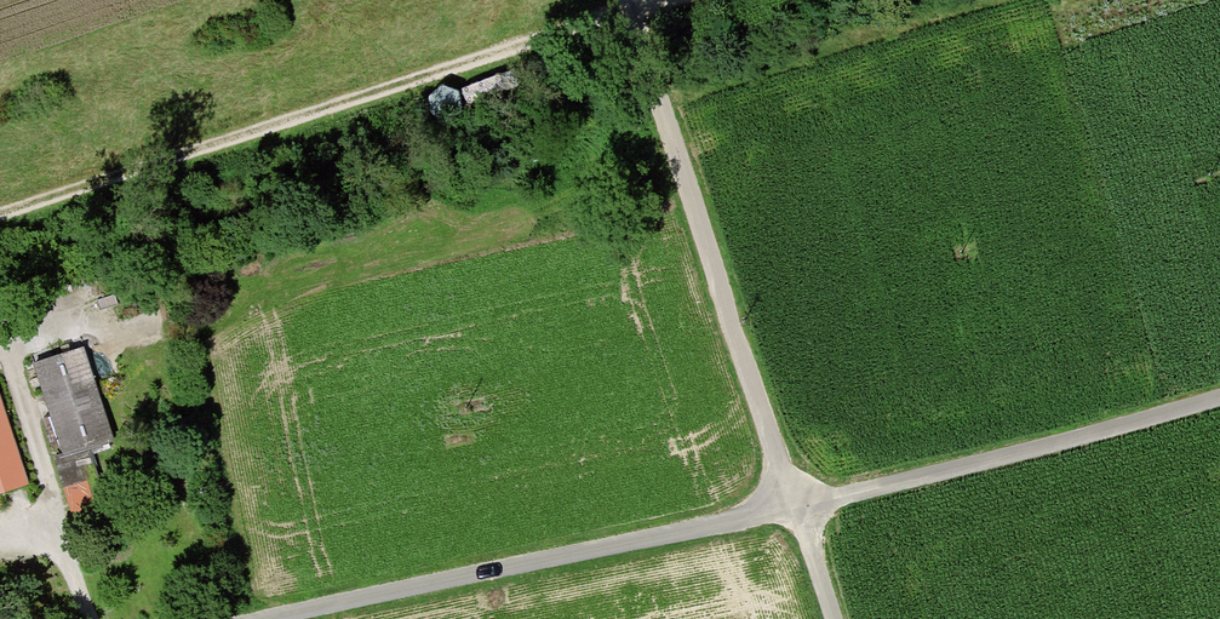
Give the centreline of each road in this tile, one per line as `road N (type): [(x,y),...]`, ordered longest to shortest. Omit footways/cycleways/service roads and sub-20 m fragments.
road 1 (track): [(0,214),(633,9)]
road 2 (track): [(242,618),(800,506)]
road 3 (track): [(630,0),(800,506)]
road 4 (track): [(800,506),(1219,399)]

